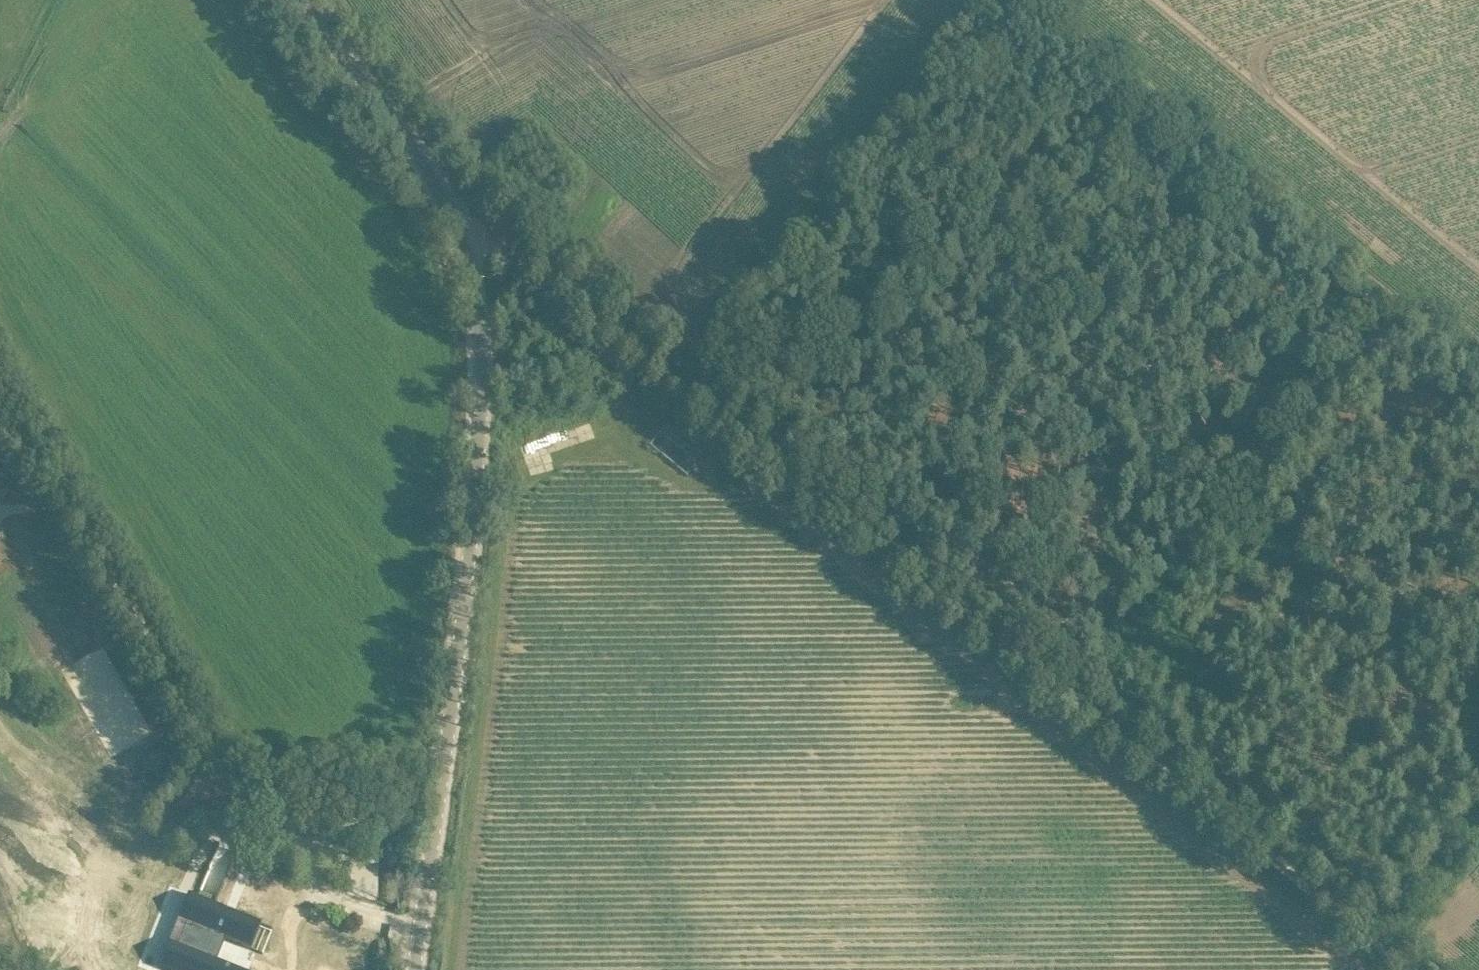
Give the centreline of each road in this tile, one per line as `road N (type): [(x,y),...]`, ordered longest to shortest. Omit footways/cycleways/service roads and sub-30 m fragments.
road 1 (track): [(461,232),(516,254),(1411,969)]
road 2 (unclassified): [(413,969),(472,561),(482,350),(461,232),(428,167),(305,0)]

